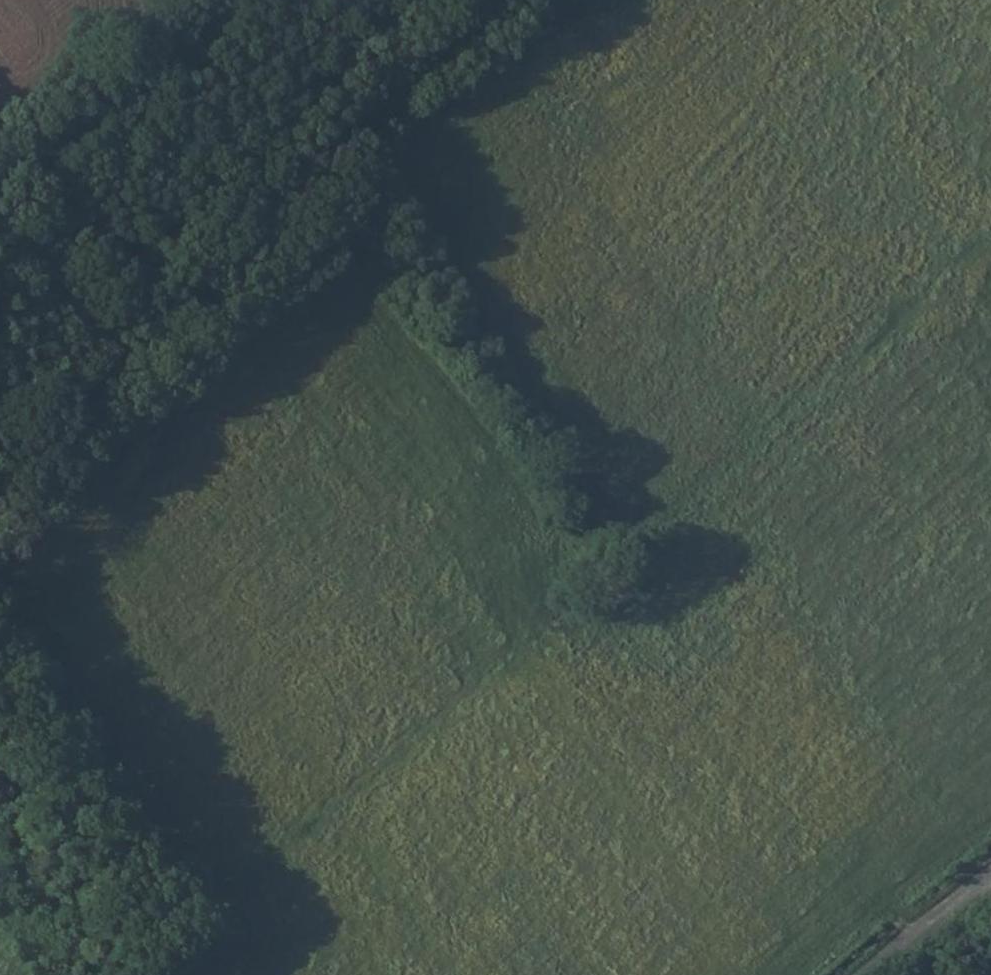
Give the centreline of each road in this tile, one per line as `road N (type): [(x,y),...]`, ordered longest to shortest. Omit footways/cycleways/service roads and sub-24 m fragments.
road 1 (track): [(0,465),(477,0)]
road 2 (unclassified): [(876,974),(990,882)]

